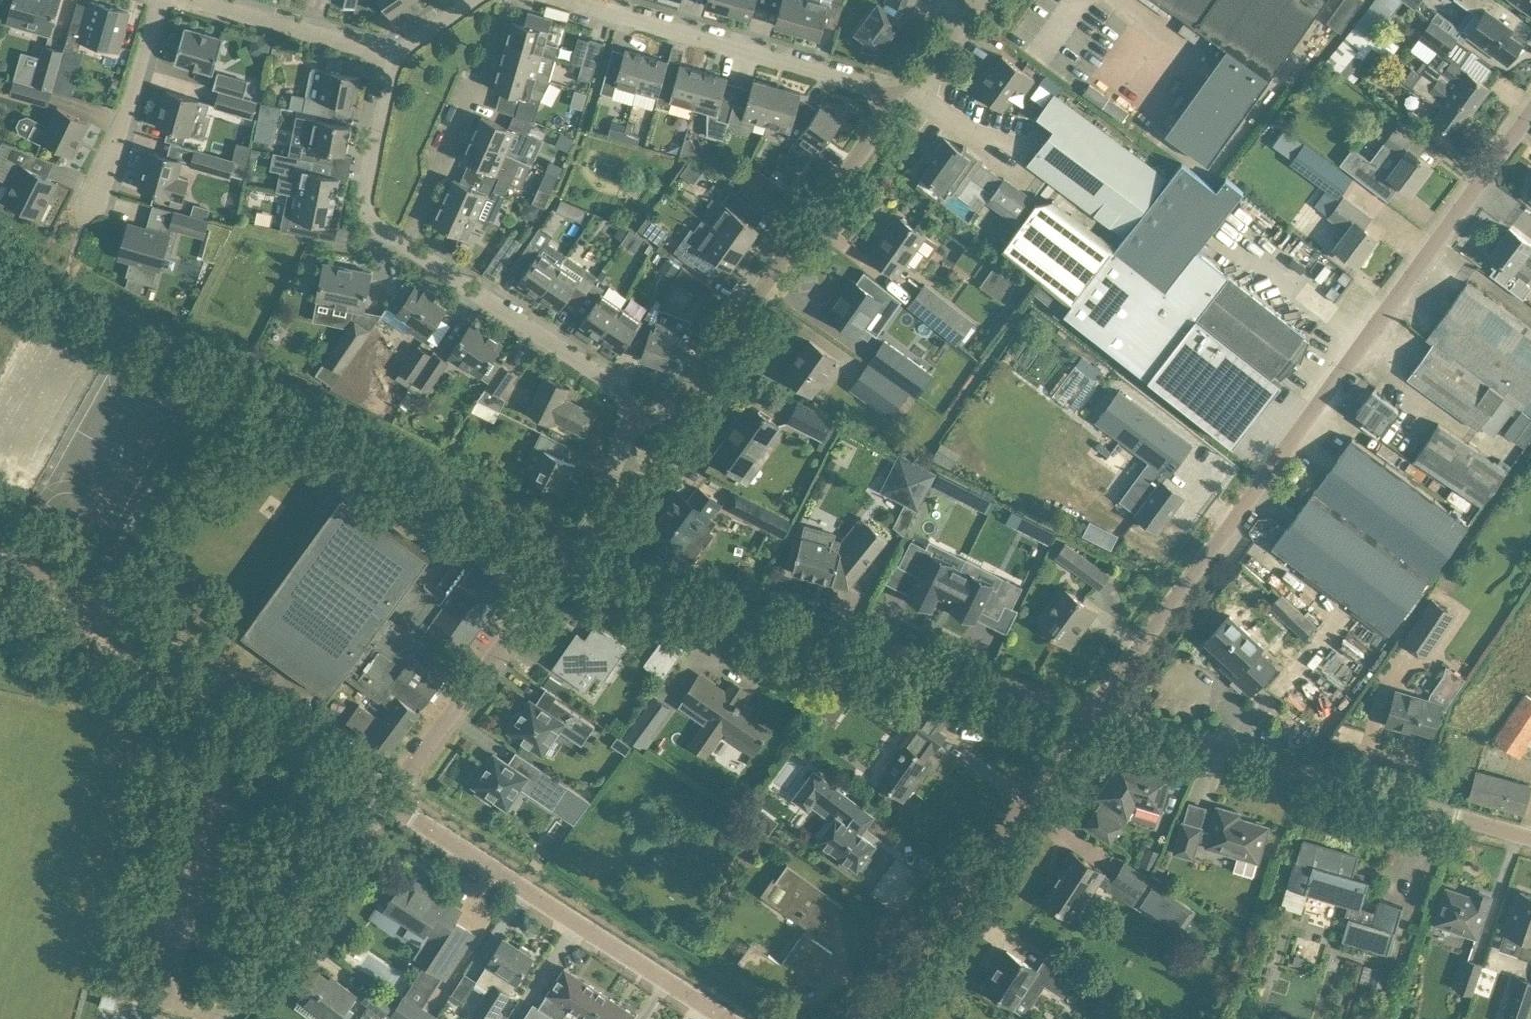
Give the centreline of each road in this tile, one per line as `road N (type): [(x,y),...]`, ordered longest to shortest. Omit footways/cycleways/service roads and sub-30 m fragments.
road 1 (residential): [(1089,715),(1530,113)]
road 2 (track): [(581,539),(0,241)]
road 3 (residential): [(1089,715),(562,567)]
road 4 (unclassified): [(392,800),(0,548)]
road 5 (residential): [(1530,837),(1089,715)]
road 6 (residential): [(633,419),(685,394),(874,136),(886,87)]
road 7 (unclassified): [(727,1018),(392,800)]
road 8 (residential): [(866,1018),(1089,715)]
road 9 (residential): [(583,0),(886,87)]
road 10 (residential): [(633,419),(630,400),(616,384),(406,241)]
road 11 (residential): [(392,800),(562,567)]
road 12 (residential): [(227,1018),(392,800)]
road 13 (residential): [(84,228),(127,115),(157,0)]
road 14 (residential): [(406,241),(377,219),(366,190),(390,52)]
road 15 (residential): [(390,52),(199,0)]
road 16 (residential): [(406,241),(477,83)]
road 17 (residential): [(562,567),(633,419)]
road 18 (residential): [(886,87),(922,71),(978,0)]

